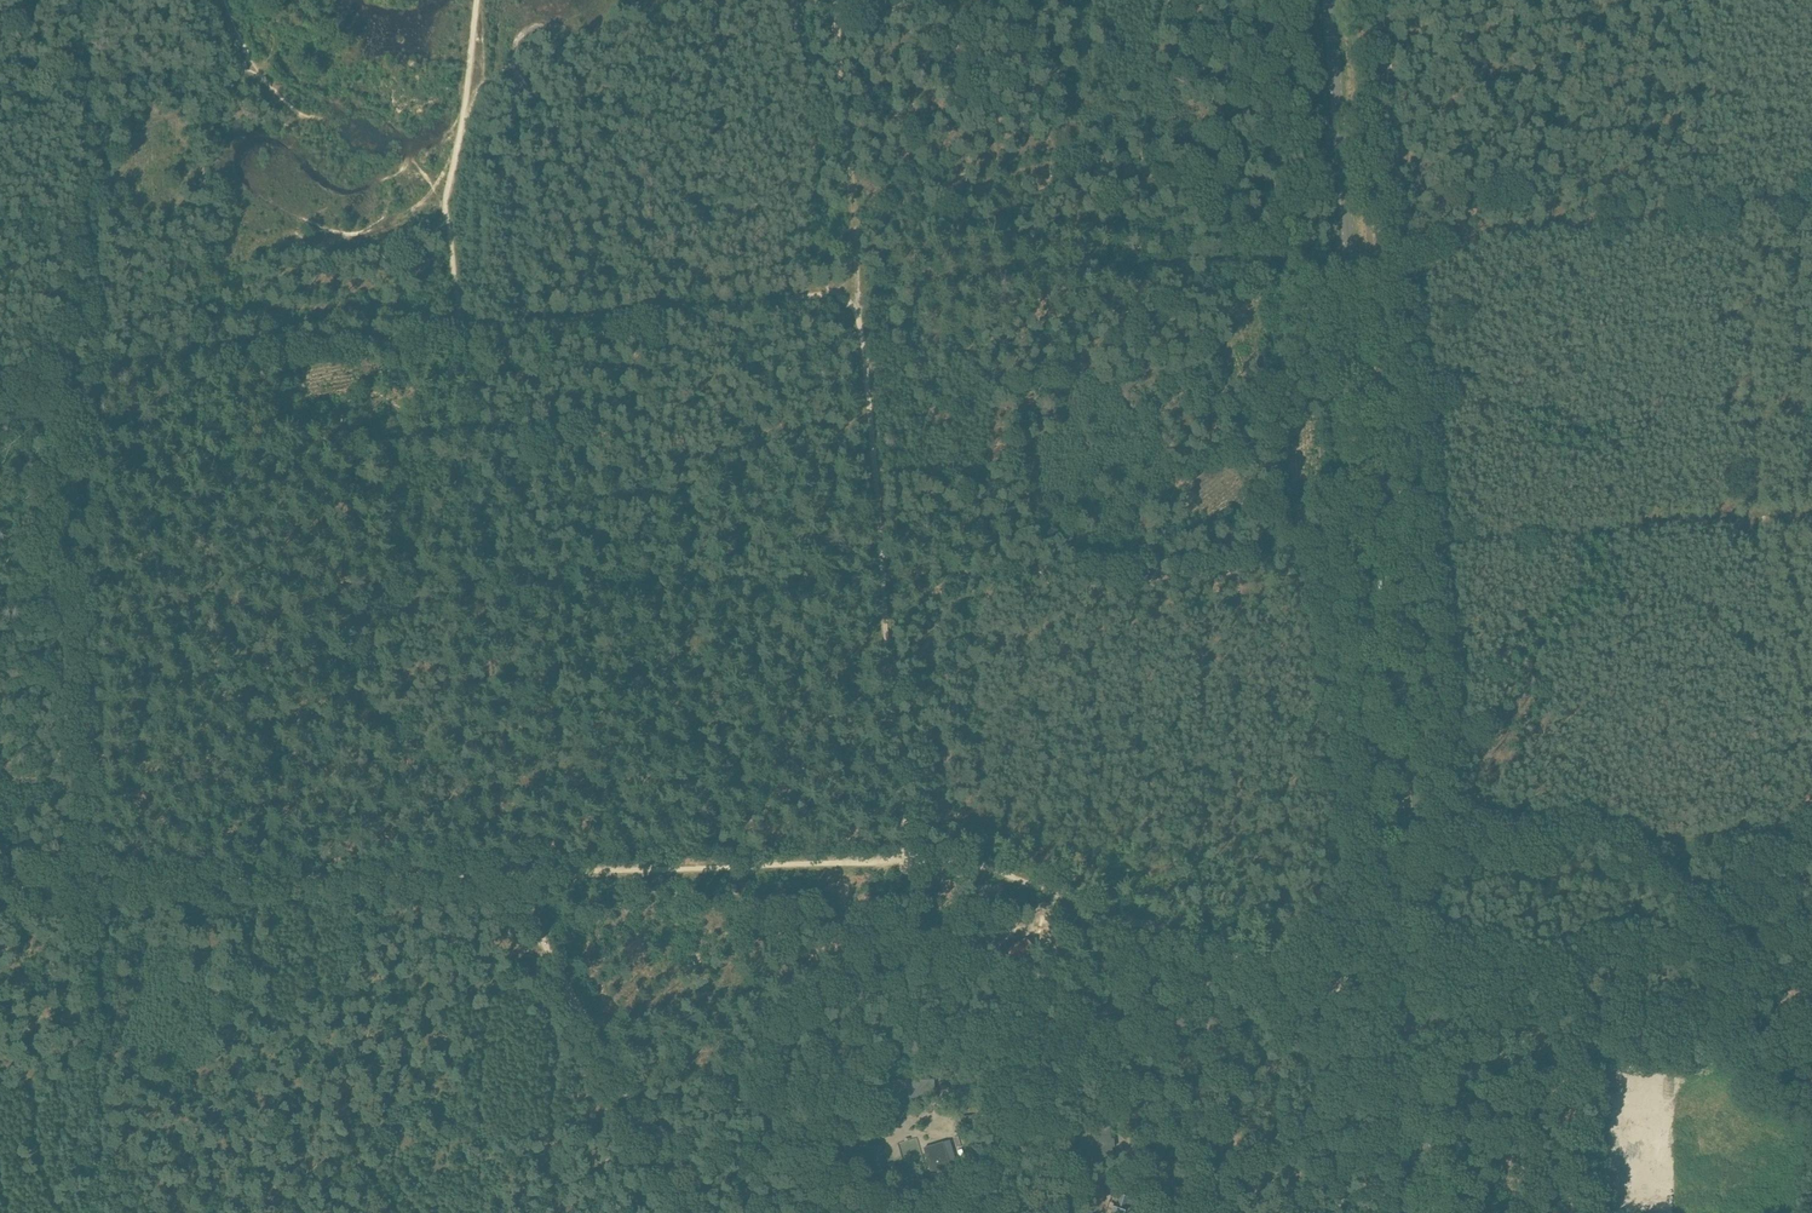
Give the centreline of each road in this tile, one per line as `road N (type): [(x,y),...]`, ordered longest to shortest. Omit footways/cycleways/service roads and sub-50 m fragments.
road 1 (unclassified): [(1430,1212),(1329,0)]
road 2 (track): [(93,884),(497,875)]
road 3 (track): [(524,875),(904,863)]
road 4 (track): [(1048,891),(1217,950)]
road 5 (track): [(1289,974),(1413,1010)]

